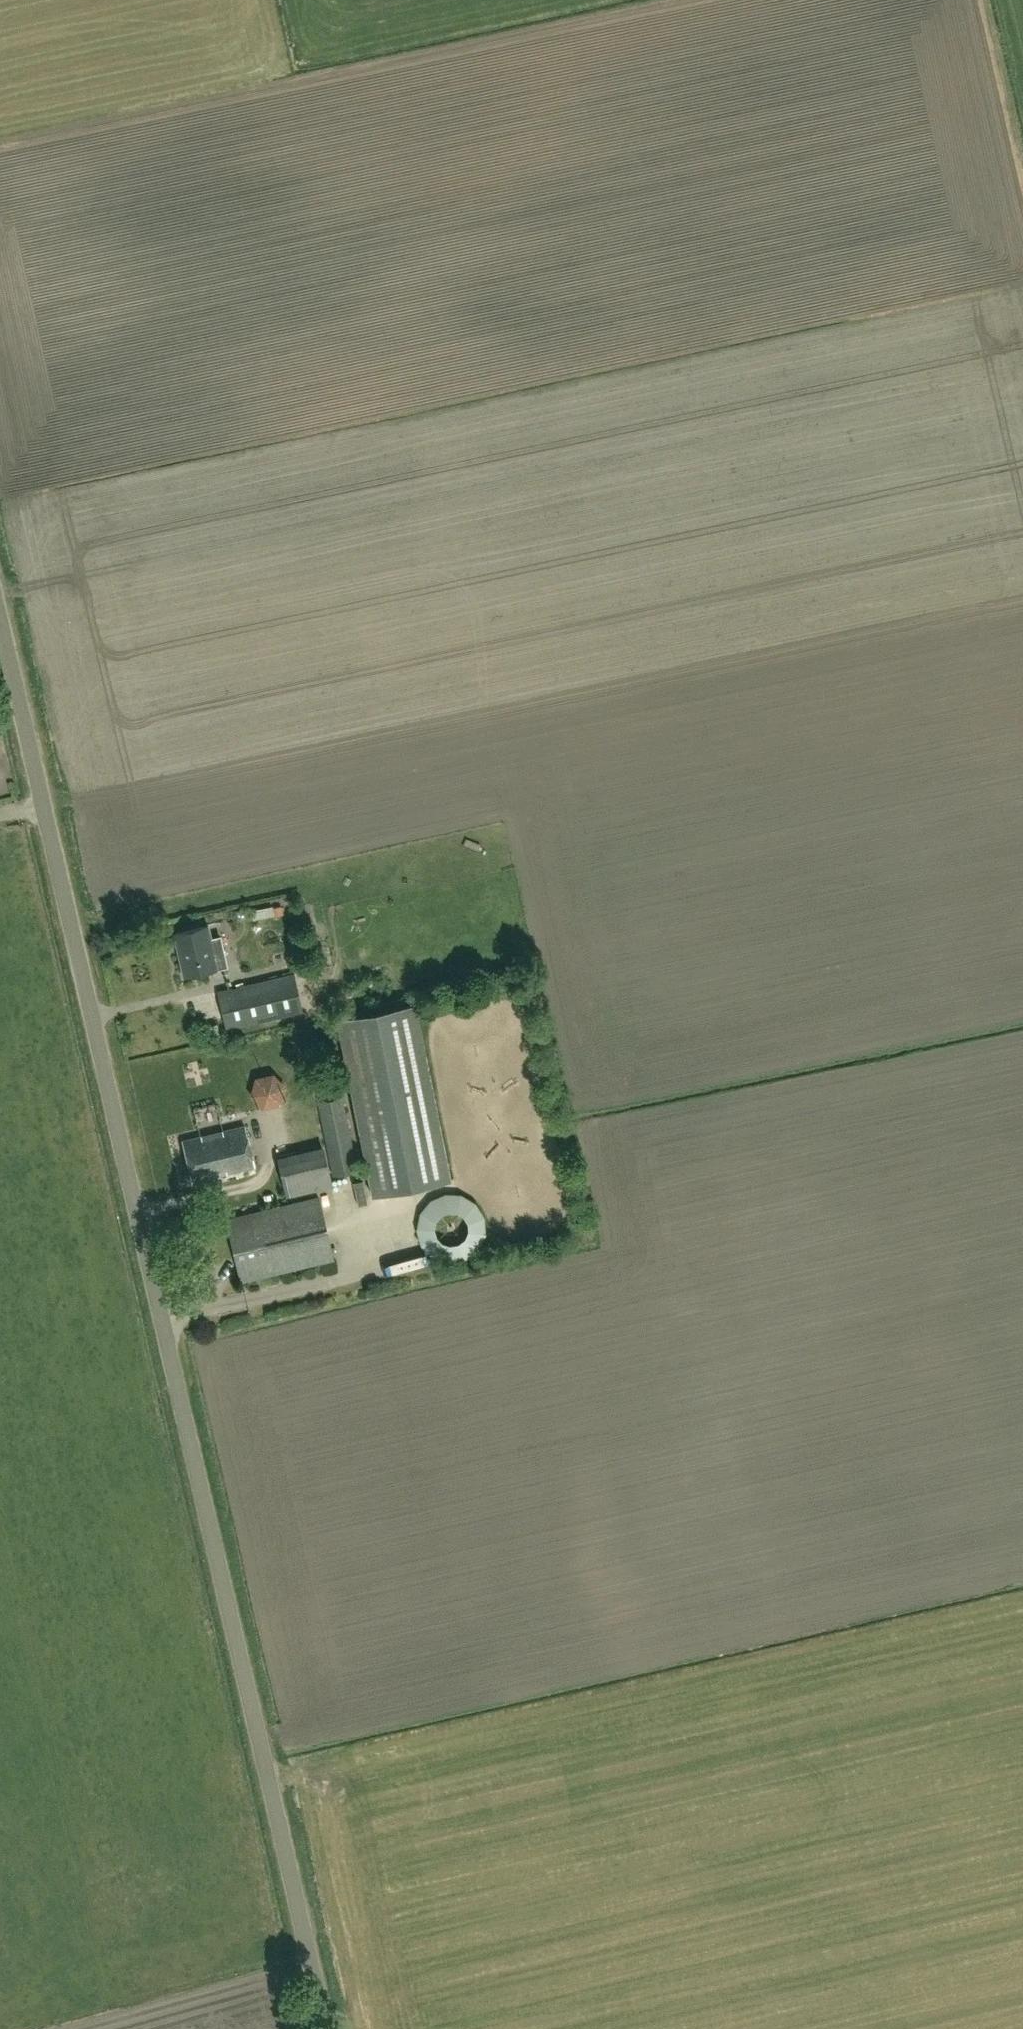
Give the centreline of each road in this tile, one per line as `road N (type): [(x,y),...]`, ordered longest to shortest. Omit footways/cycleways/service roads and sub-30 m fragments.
road 1 (unclassified): [(317,2028),(210,1599),(0,669)]

